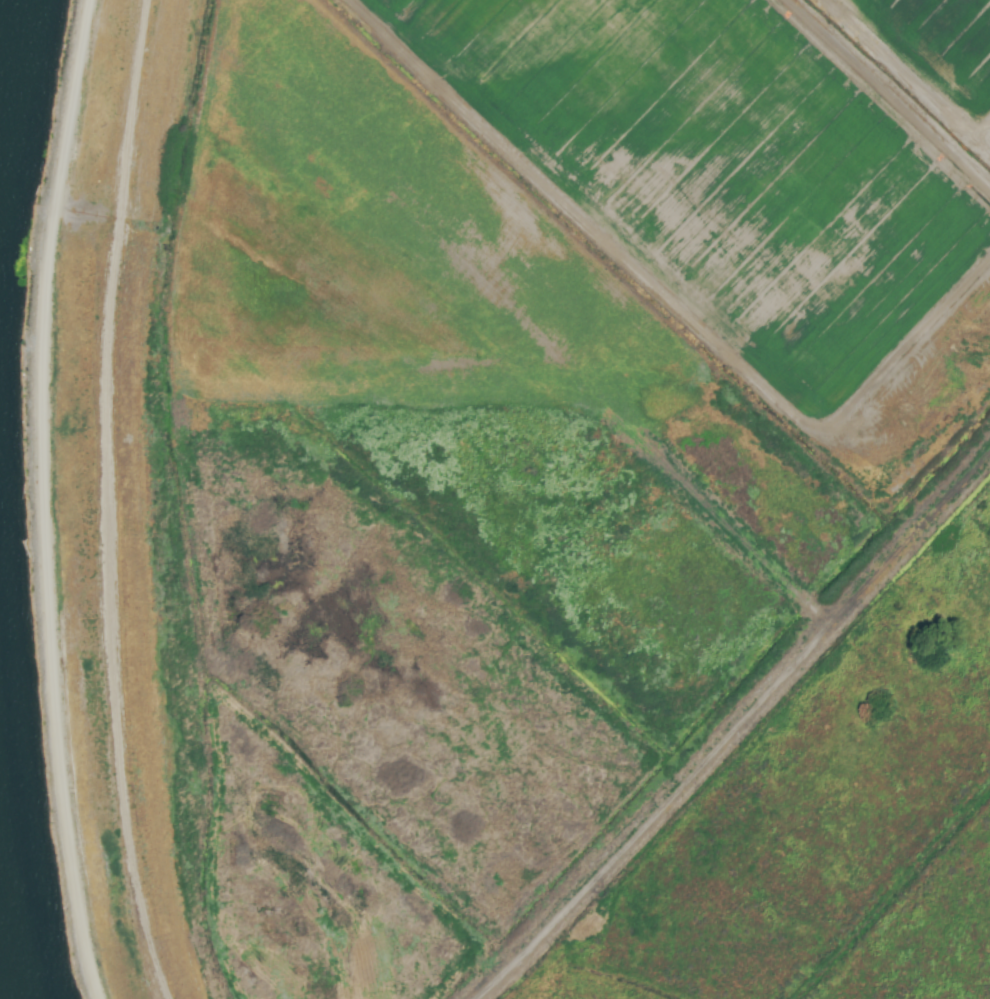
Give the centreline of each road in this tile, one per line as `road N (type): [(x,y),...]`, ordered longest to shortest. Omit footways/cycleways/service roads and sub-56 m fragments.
road 1 (residential): [(91,0),(40,335),(54,678),(67,843),(92,998)]

